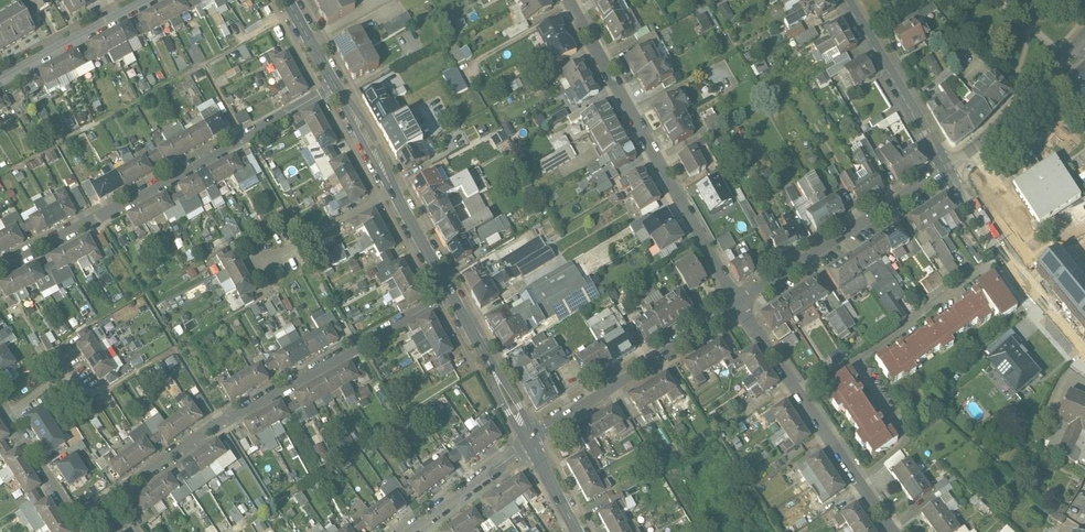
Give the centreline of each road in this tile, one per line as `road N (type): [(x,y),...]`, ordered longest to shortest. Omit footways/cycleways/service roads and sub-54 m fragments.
road 1 (residential): [(116,499),(222,422),(452,293)]
road 2 (residential): [(336,87),(0,268)]
road 3 (residential): [(569,0),(740,304)]
road 4 (residential): [(740,304),(894,531)]
road 5 (residential): [(740,304),(531,438)]
road 6 (residential): [(949,173),(740,304)]
road 7 (residential): [(949,173),(1084,356)]
road 8 (residential): [(848,0),(949,173)]
road 9 (residential): [(1075,45),(949,173)]
road 10 (residential): [(150,0),(0,80)]
road 11 (tertiary): [(531,438),(452,293)]
road 12 (residential): [(531,438),(410,531)]
road 13 (residential): [(79,527),(8,418)]

